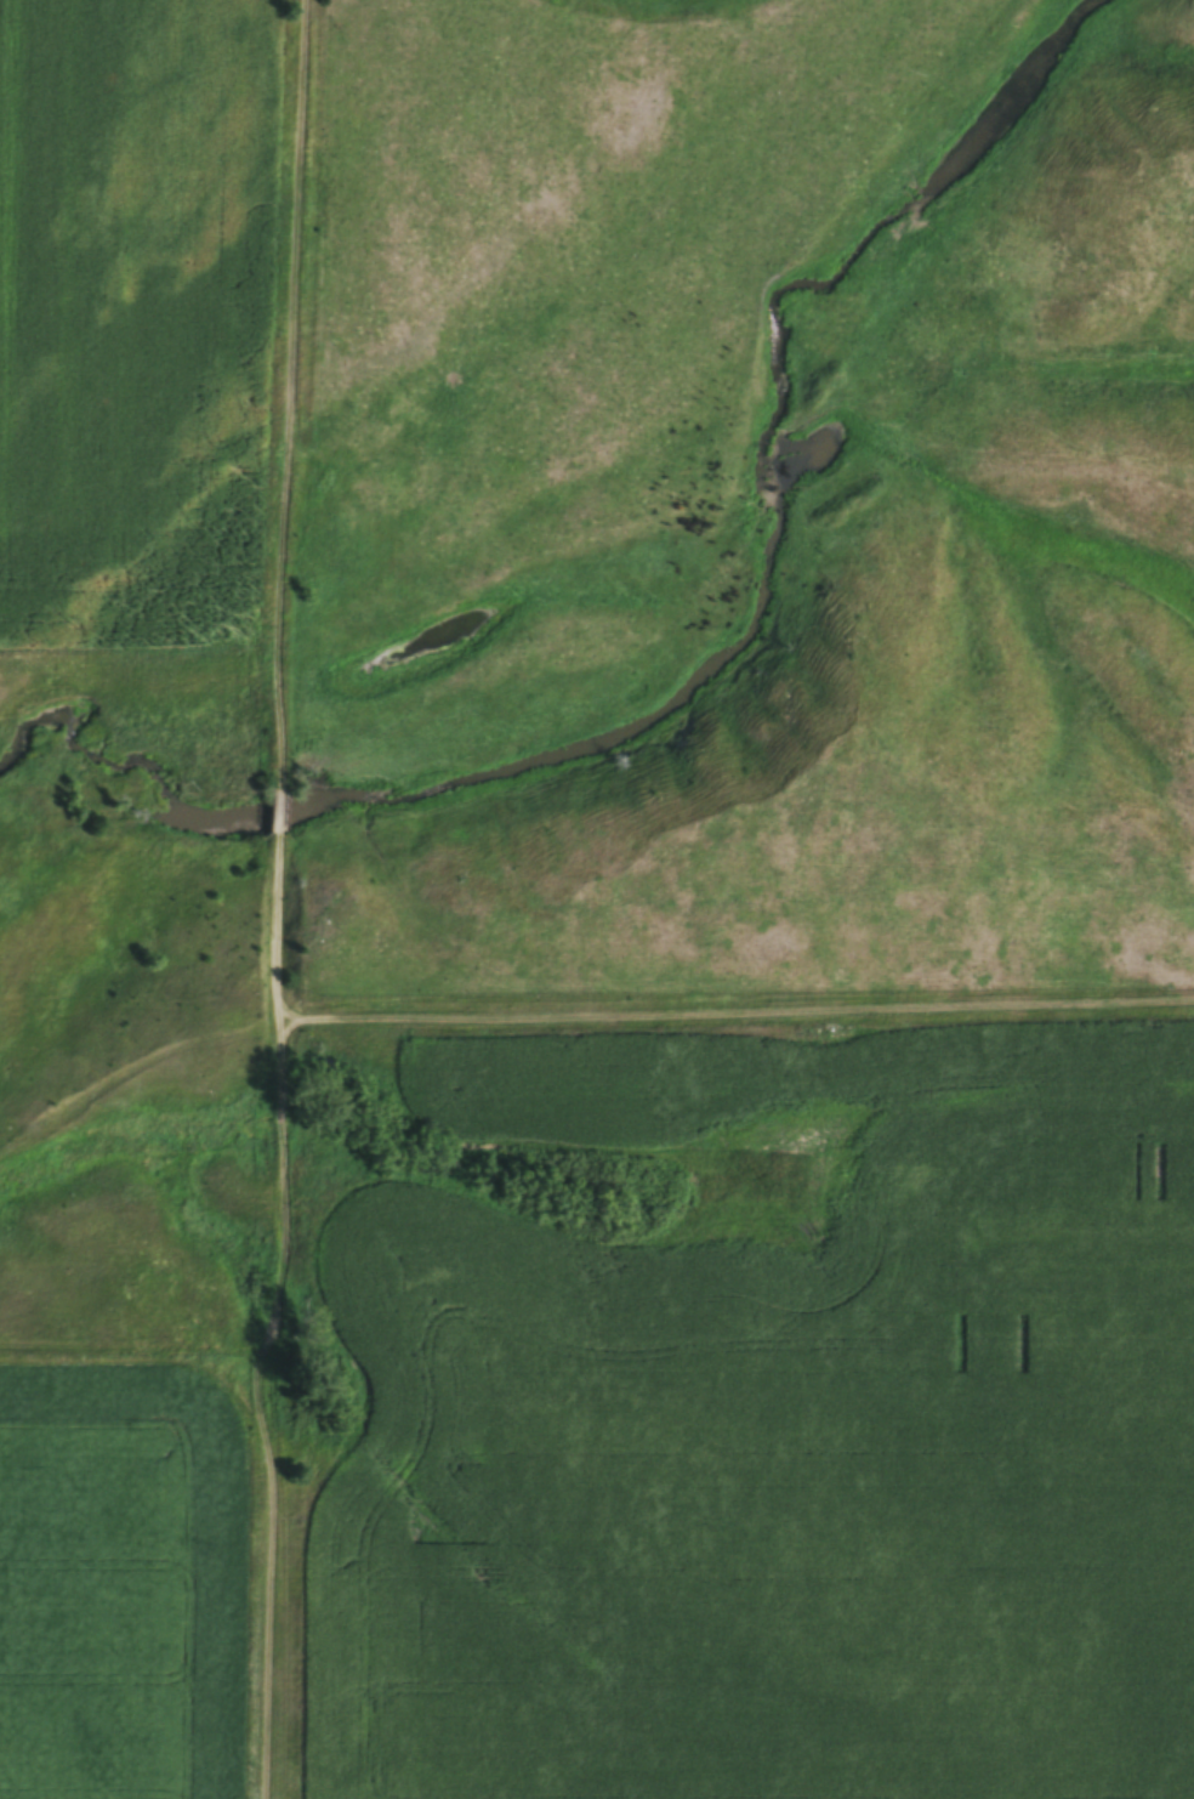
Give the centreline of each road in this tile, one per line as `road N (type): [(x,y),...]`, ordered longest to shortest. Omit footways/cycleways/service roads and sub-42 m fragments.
road 1 (track): [(278,1798),(319,0)]
road 2 (track): [(291,1027),(1193,1007)]

